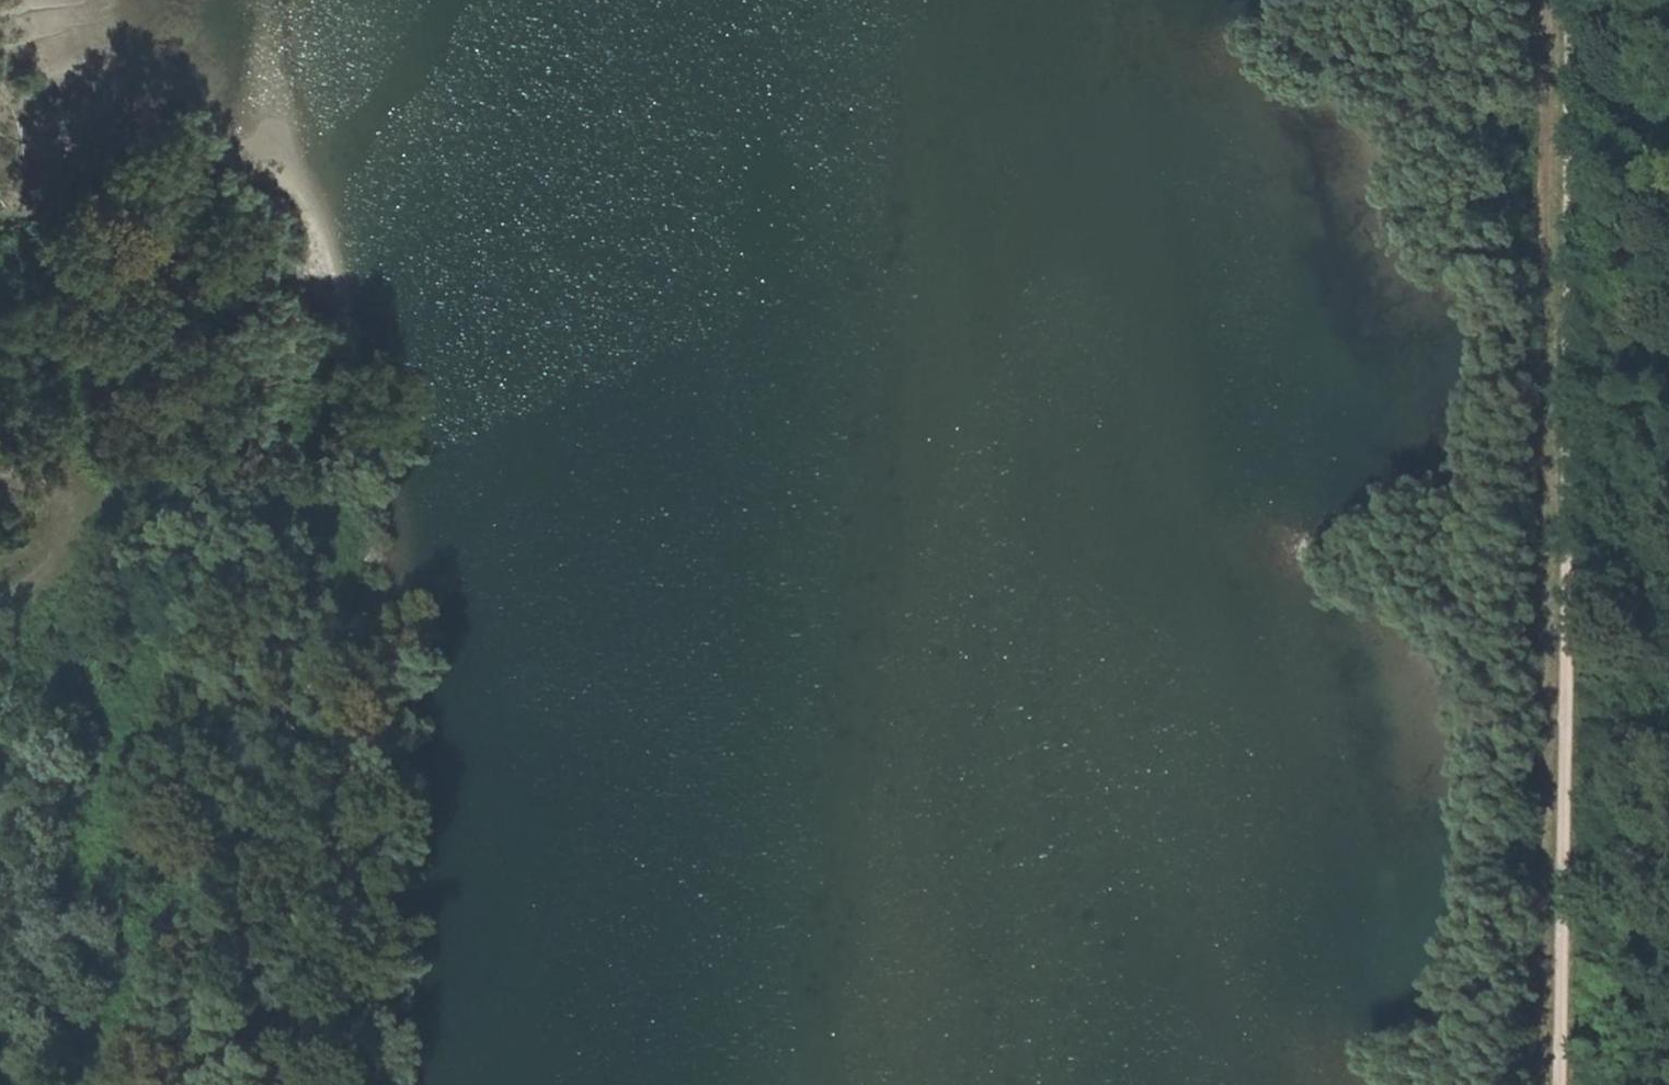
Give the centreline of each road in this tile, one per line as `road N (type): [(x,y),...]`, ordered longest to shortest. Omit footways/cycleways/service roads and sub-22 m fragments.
road 1 (track): [(1572,0),(1563,1084)]
road 2 (track): [(0,606),(69,567),(76,539),(62,510),(35,490),(0,481)]

